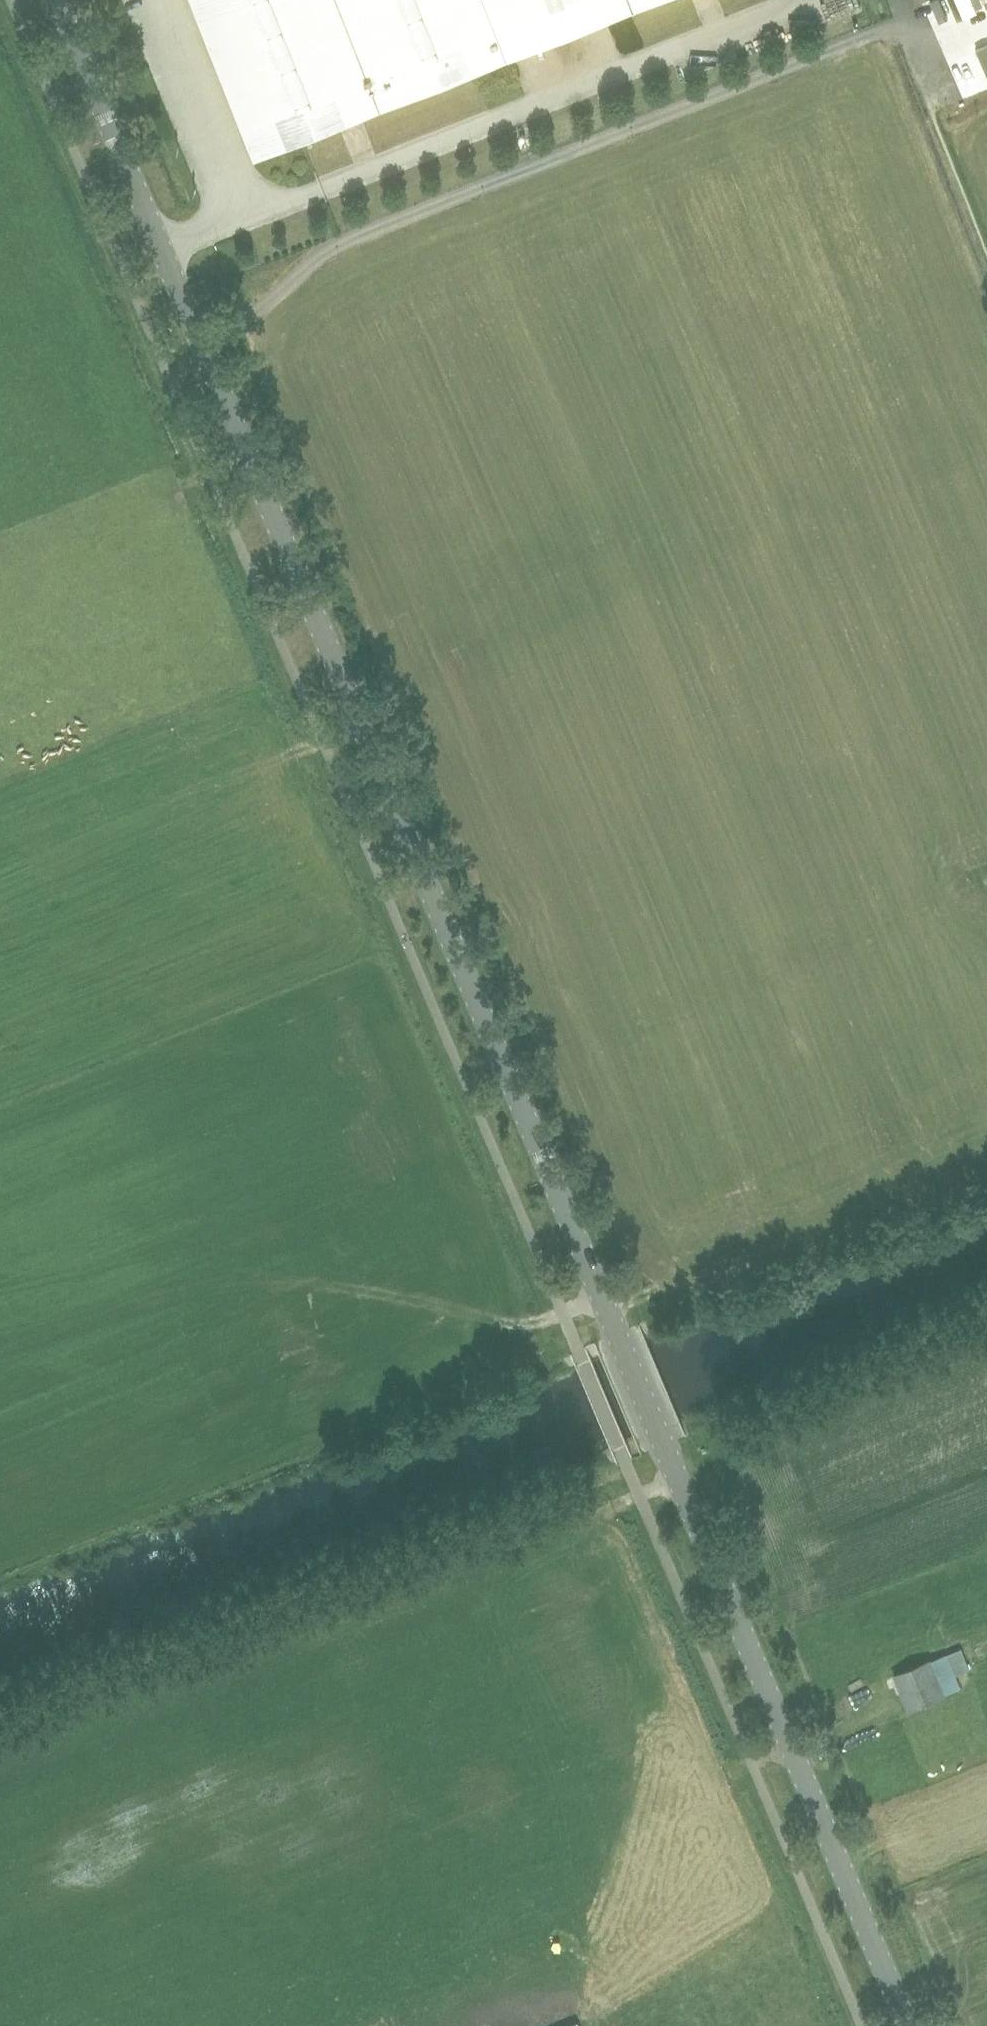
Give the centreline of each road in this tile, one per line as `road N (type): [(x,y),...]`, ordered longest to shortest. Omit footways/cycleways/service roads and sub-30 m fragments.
road 1 (secondary): [(907,2025),(56,0)]

